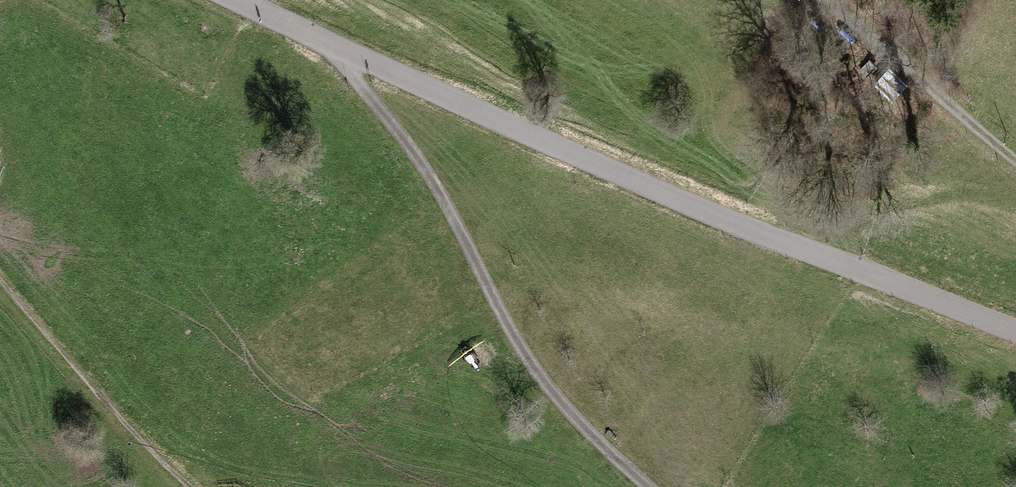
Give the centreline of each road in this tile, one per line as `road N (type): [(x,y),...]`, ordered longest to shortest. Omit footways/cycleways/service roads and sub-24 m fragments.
road 1 (unclassified): [(1015,333),(609,170),(228,0)]
road 2 (track): [(355,60),(358,83),(455,209),(488,286),(542,372),(647,486)]
road 3 (track): [(0,280),(100,399),(195,486)]
road 4 (track): [(827,0),(1015,160)]

